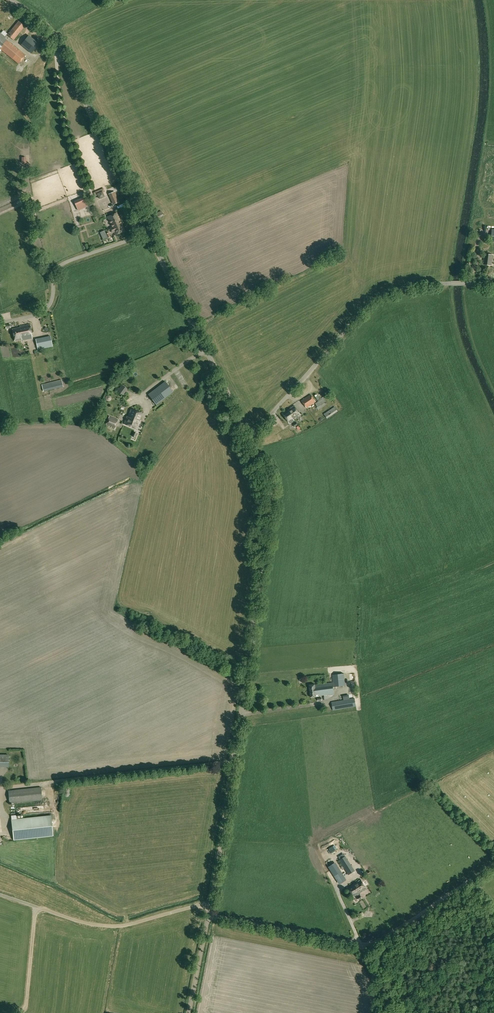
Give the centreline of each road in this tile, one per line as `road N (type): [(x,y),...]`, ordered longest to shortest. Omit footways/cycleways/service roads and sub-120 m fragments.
road 1 (unclassified): [(234,764),(269,518),(270,487),(250,438)]
road 2 (unclassified): [(250,438),(382,297),(440,285),(493,287)]
road 3 (unclassified): [(149,232),(54,33),(12,0)]
road 4 (unclassified): [(250,438),(149,232)]
road 5 (unclassified): [(210,907),(93,928),(0,897)]
road 6 (unclassified): [(61,783),(234,764)]
road 7 (track): [(363,944),(208,917)]
road 8 (track): [(493,865),(363,944)]
road 9 (unclassified): [(210,907),(234,764)]
road 10 (unclassified): [(45,310),(62,266),(149,232)]

